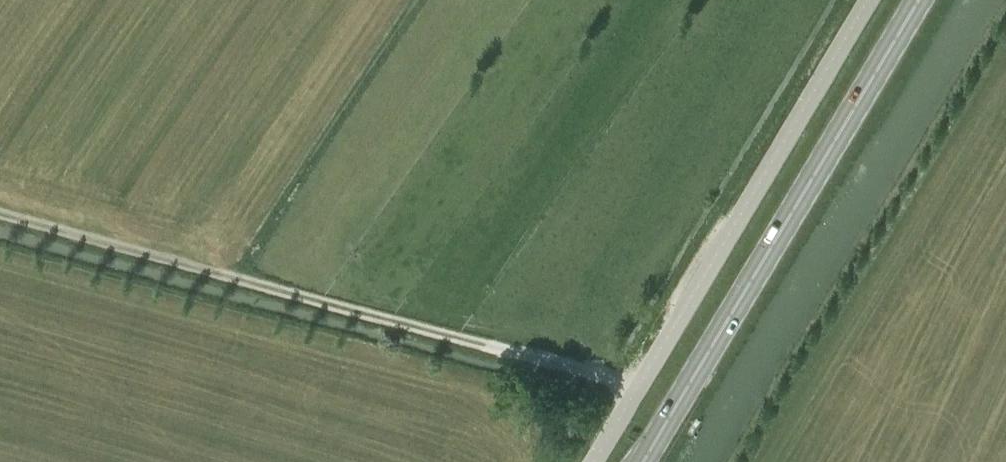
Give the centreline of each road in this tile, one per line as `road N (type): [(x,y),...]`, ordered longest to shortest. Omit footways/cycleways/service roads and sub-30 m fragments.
road 1 (track): [(636,391),(0,215)]
road 2 (unclassified): [(594,461),(868,0)]
road 3 (primary): [(643,461),(915,0)]

